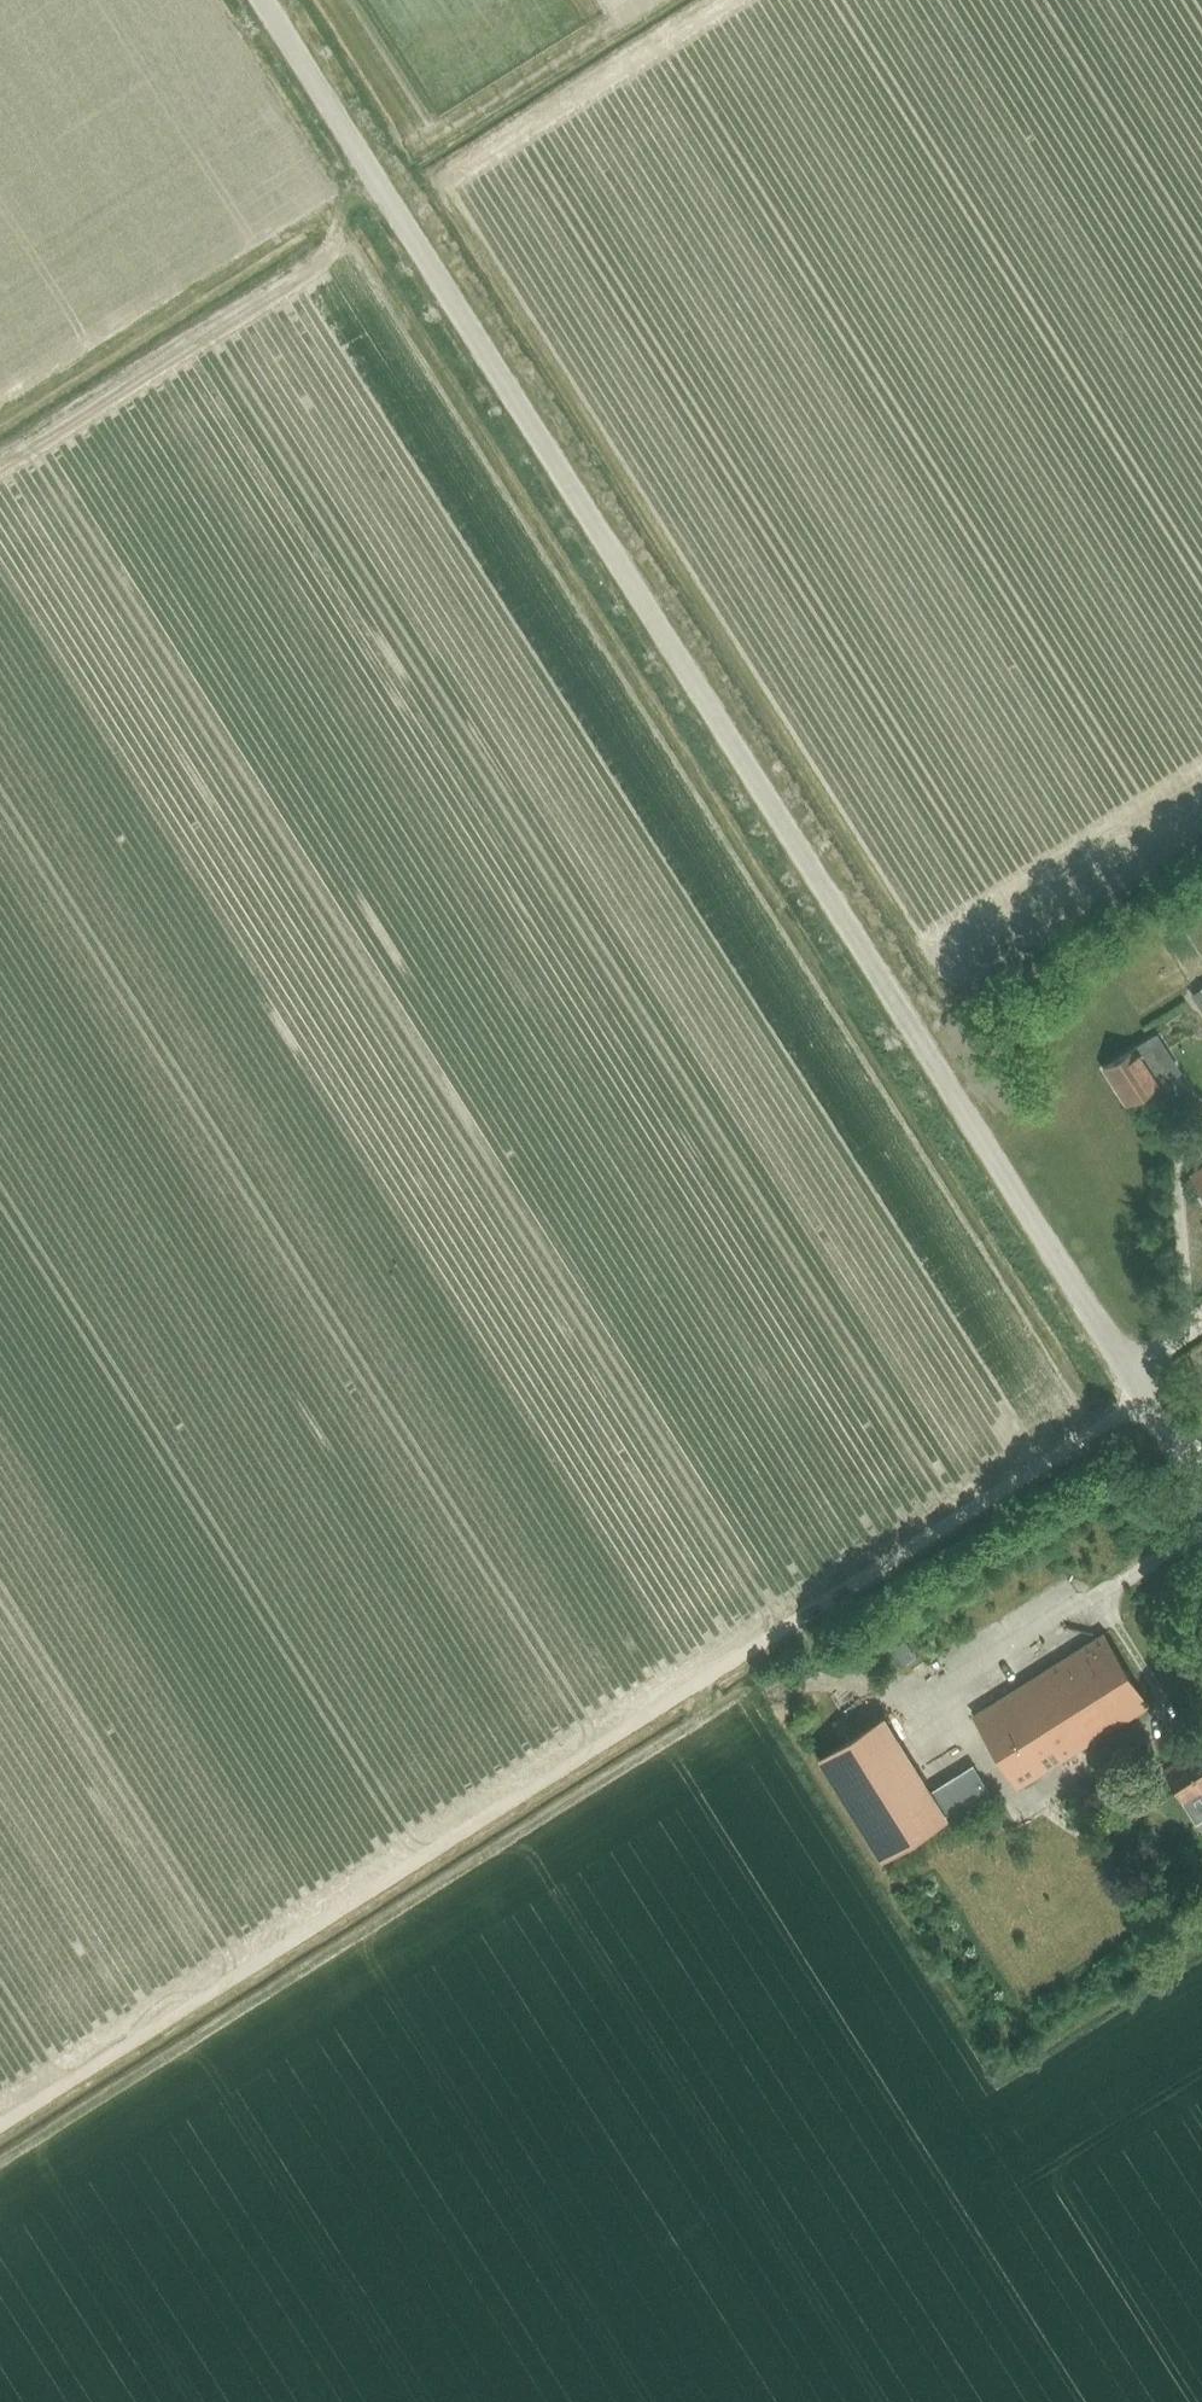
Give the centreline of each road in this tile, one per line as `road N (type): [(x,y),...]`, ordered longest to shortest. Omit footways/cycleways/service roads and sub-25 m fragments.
road 1 (unclassified): [(1201,1487),(260,0)]

